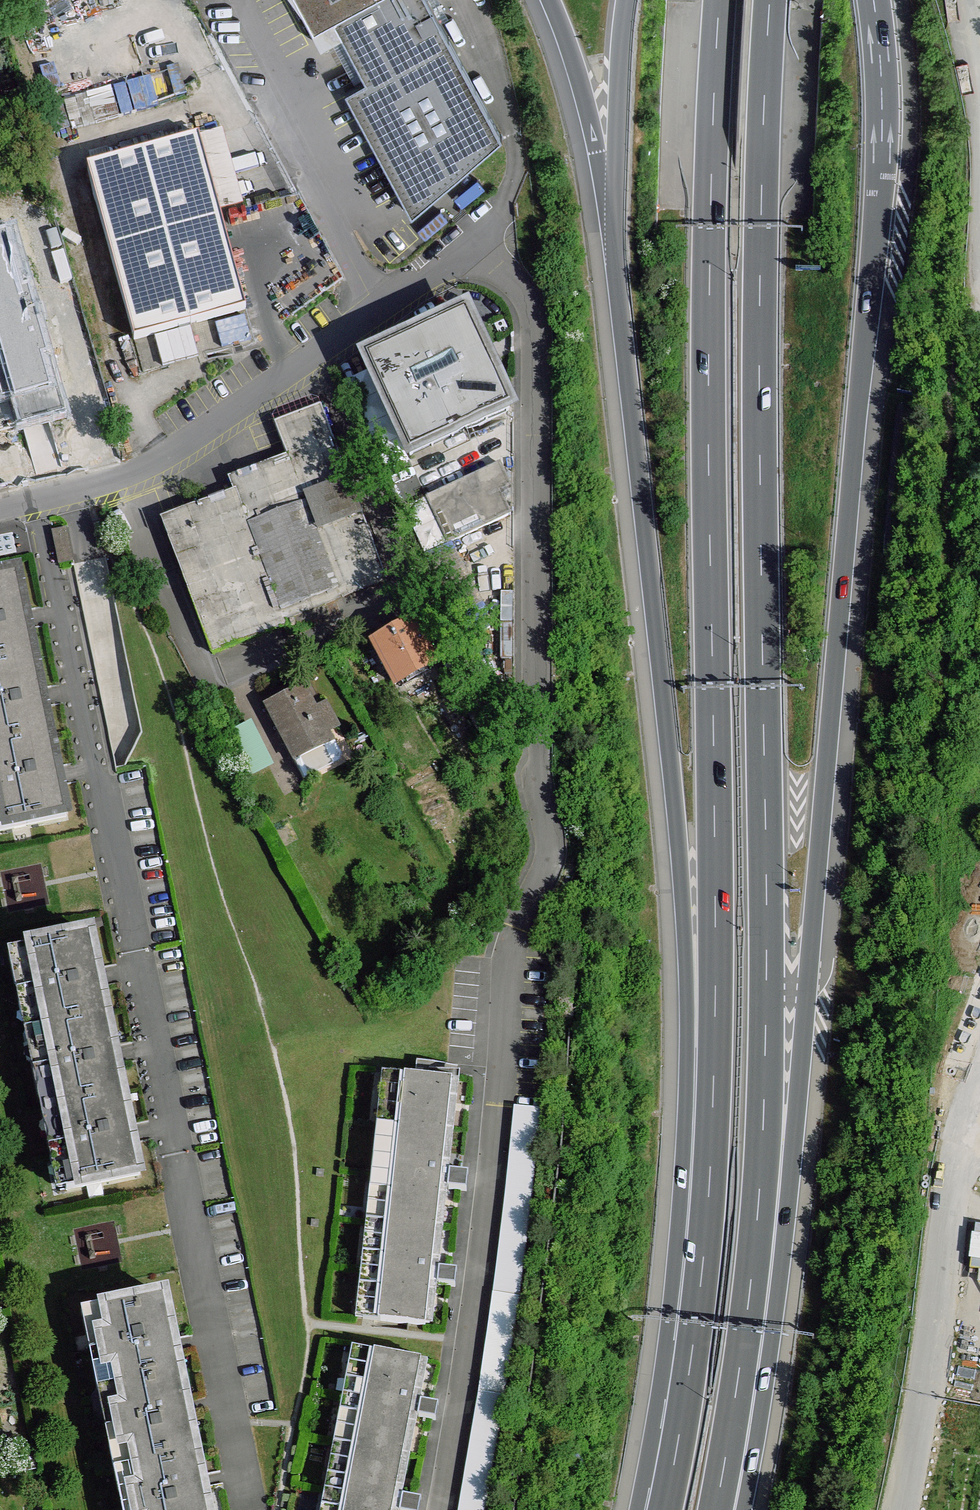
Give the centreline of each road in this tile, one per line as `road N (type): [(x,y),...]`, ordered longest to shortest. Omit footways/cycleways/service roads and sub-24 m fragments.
road 1 (motorway): [(731,1509),(777,1271),(811,952),(882,174),(874,0)]
road 2 (motorway): [(716,1509),(753,1270),(765,1112),(761,286),(771,0)]
road 3 (motorway): [(718,0),(707,382),(712,1093),(701,1268),(675,1450)]
road 4 (residential): [(439,1509),(483,1255),(501,973),(541,884),(549,839),(534,736),(532,327),(520,283),(475,247)]
road 5 (motorway): [(613,239),(685,973),(675,1450)]
road 6 (residential): [(248,1509),(38,499)]
road 7 (residential): [(38,499),(145,469),(475,247)]
road 8 (motorway): [(547,0),(582,99),(613,239)]
road 9 (motorway): [(625,0),(613,239)]
road 10 (residential): [(979,1019),(959,1057),(952,1099),(979,1138)]

